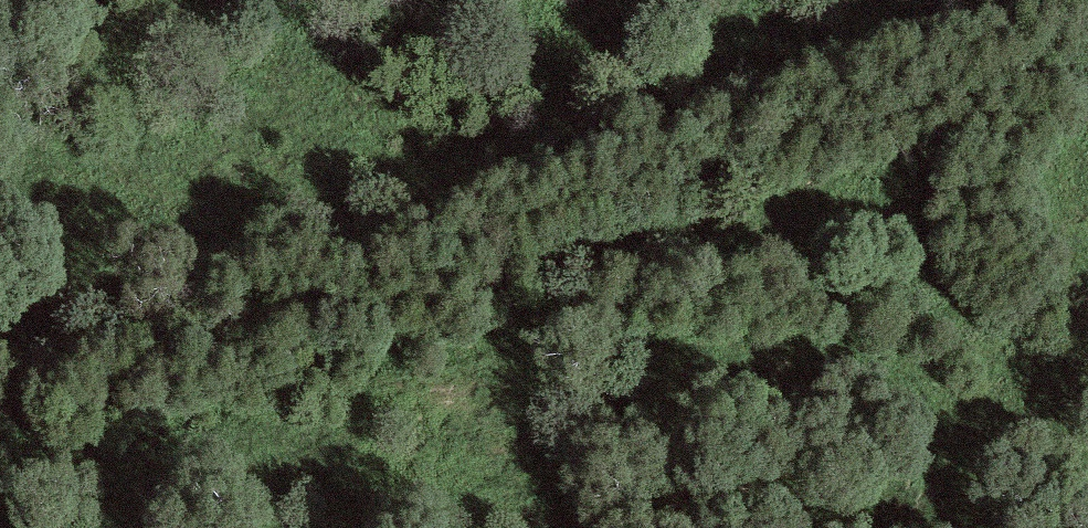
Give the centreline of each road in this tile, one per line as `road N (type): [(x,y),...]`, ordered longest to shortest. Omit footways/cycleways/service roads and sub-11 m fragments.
road 1 (track): [(0,505),(93,448),(315,364),(594,320),(769,309),(899,356),(953,438),(998,527)]
road 2 (track): [(93,448),(165,346),(216,303),(419,256),(821,133)]
road 3 (track): [(984,255),(1019,302),(1087,357)]

